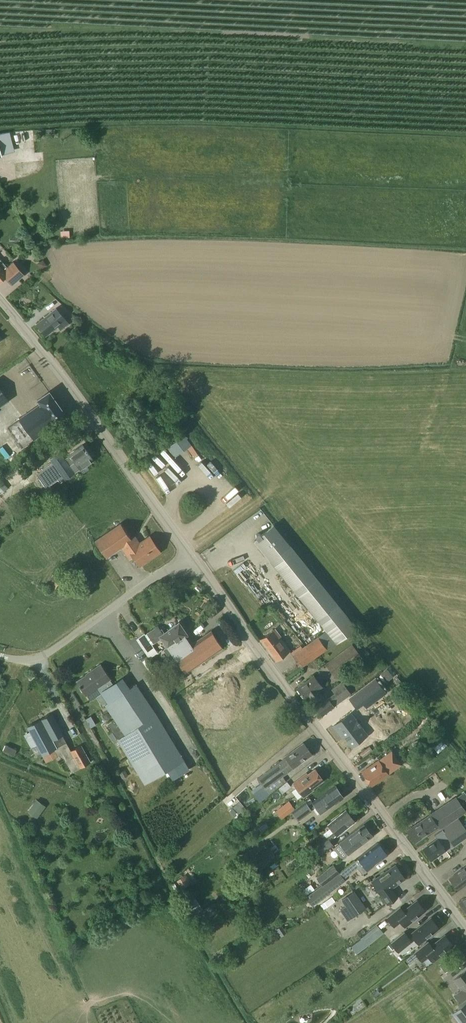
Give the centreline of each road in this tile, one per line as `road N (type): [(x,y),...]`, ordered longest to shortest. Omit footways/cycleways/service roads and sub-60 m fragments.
road 1 (unclassified): [(465,928),(188,556)]
road 2 (unclassified): [(188,556),(0,299)]
road 3 (unclassified): [(0,657),(46,655),(188,556)]

